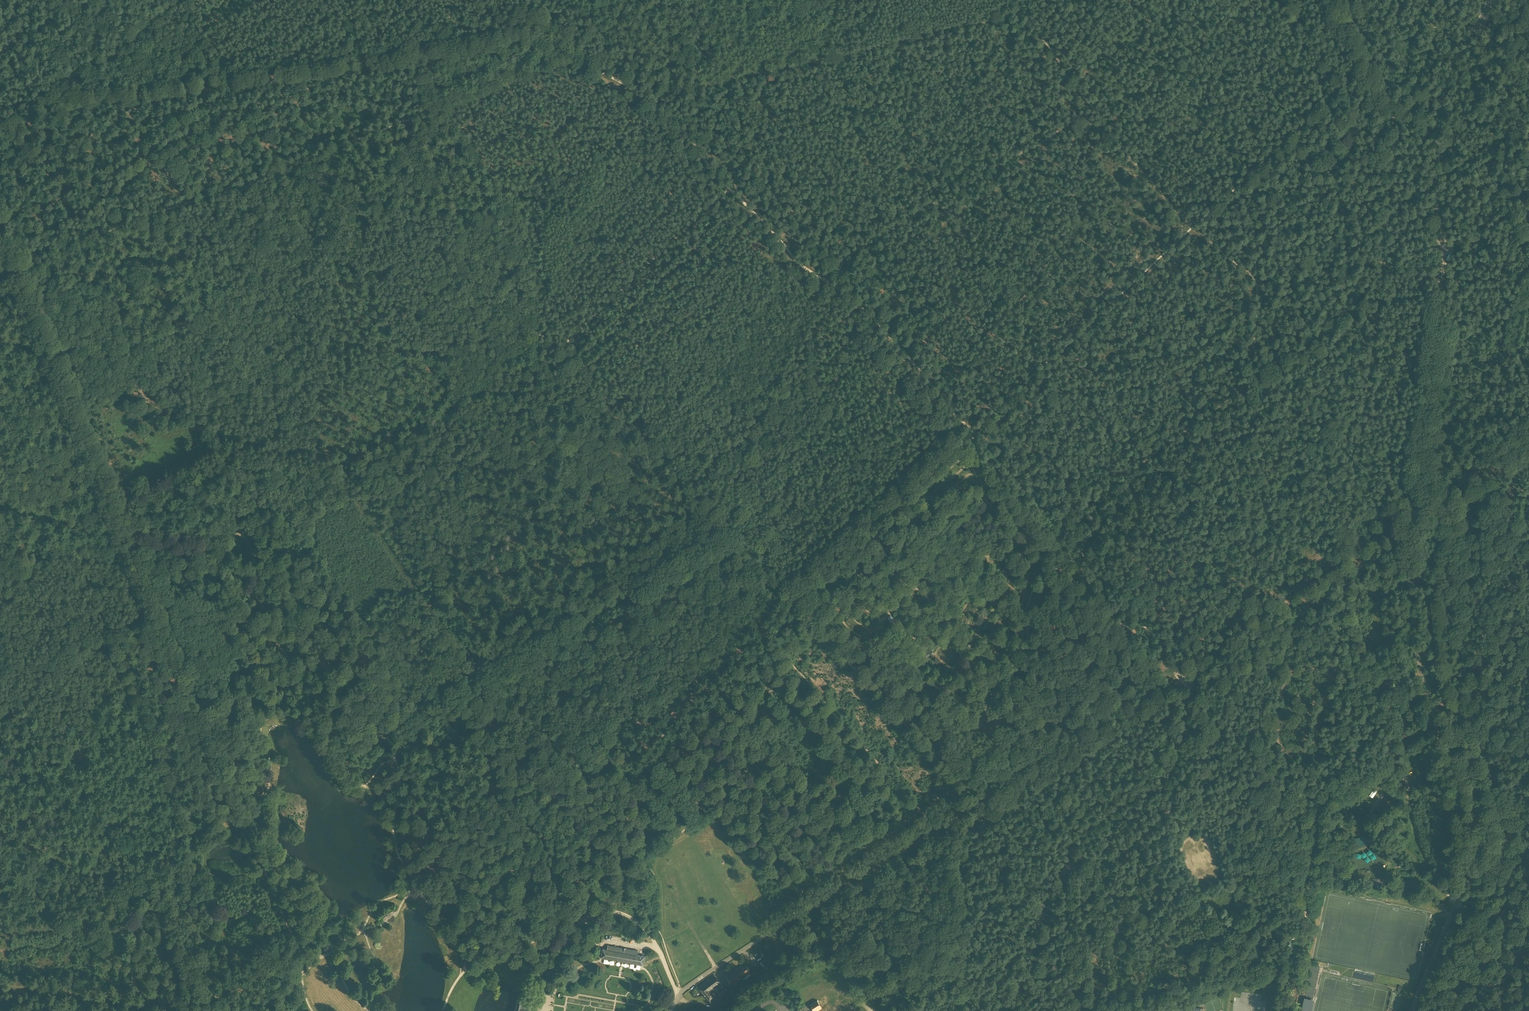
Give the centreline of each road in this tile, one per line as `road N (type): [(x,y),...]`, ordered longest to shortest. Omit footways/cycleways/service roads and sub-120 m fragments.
road 1 (unclassified): [(1416,510),(1440,294),(1441,102),(1489,0)]
road 2 (unclassified): [(672,1010),(701,978),(929,828),(952,796),(999,678)]
road 3 (unclassified): [(1236,631),(1196,684),(1173,765),(1089,830),(1053,880),(1030,967),(1007,1010)]
road 4 (unclassified): [(1451,915),(1465,867),(1466,819),(1456,763),(1416,656),(1409,593),(1416,510)]
road 5 (track): [(1022,12),(649,103)]
road 6 (track): [(697,147),(800,264),(872,315),(957,422)]
road 7 (track): [(1196,684),(971,433)]
road 8 (track): [(642,827),(642,756),(795,604)]
road 9 (track): [(1192,228),(1022,12)]
road 10 (unclassified): [(1236,631),(1416,510)]
road 11 (track): [(174,0),(0,125)]
road 12 (track): [(681,994),(651,916),(655,880),(642,827)]
road 13 (track): [(661,957),(649,935),(616,911),(527,947)]
road 14 (track): [(697,147),(659,109),(575,59)]
road 15 (track): [(694,0),(697,147)]
road 16 (track): [(1080,1010),(1062,865)]
road 17 (unclassified): [(1416,510),(1528,436)]

